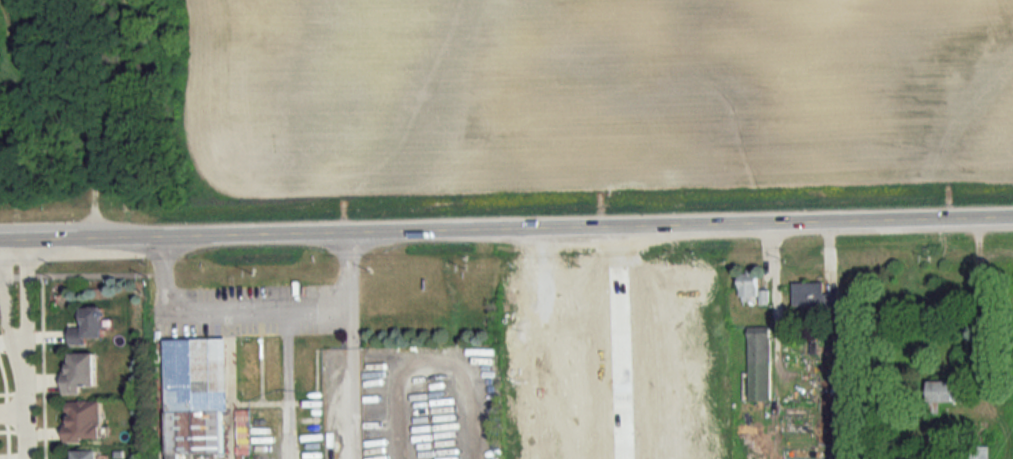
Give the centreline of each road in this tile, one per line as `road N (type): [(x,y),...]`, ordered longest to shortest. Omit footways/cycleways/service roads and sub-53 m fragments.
road 1 (secondary): [(0,240),(1012,216)]
road 2 (residential): [(617,226),(625,458)]
road 3 (residential): [(15,240),(29,458)]

